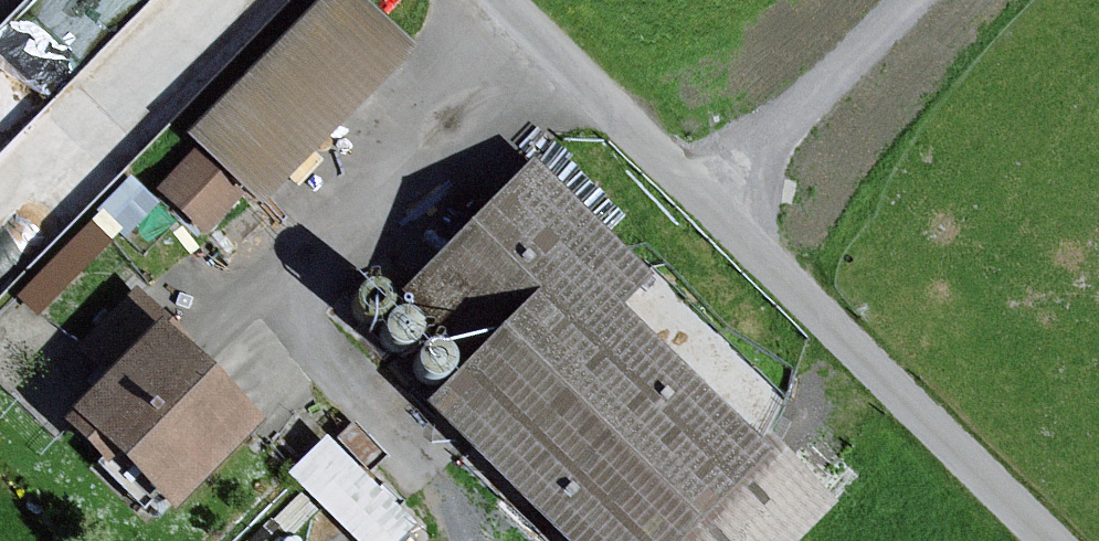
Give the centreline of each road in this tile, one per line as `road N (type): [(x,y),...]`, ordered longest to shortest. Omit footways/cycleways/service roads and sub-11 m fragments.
road 1 (unclassified): [(1066,540),(520,0)]
road 2 (track): [(717,195),(912,0)]

